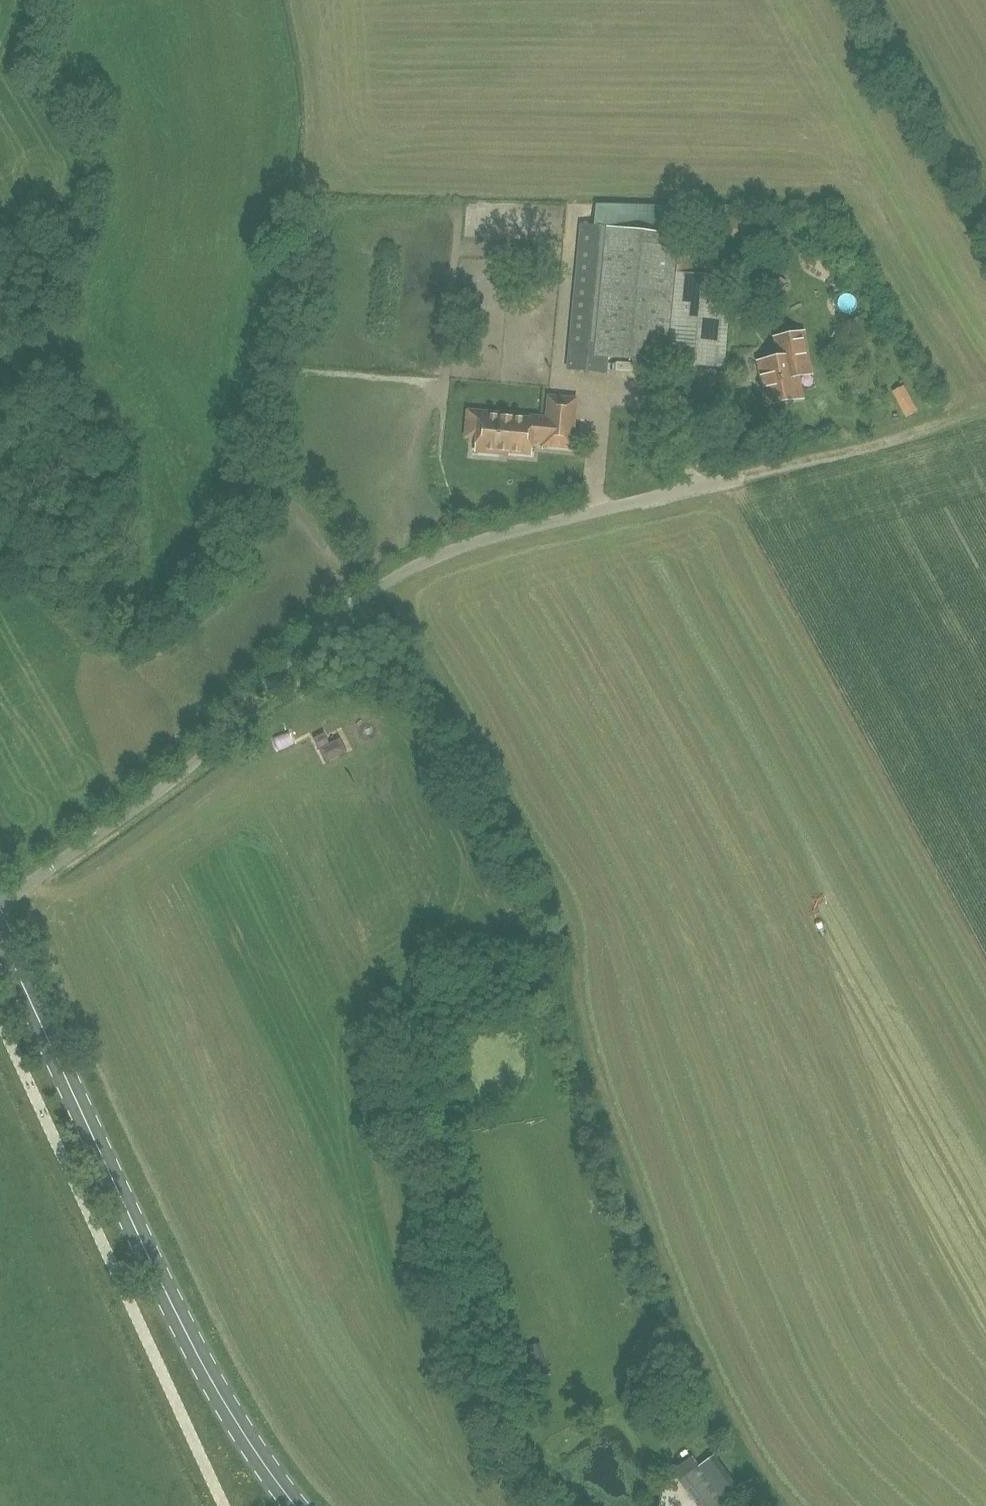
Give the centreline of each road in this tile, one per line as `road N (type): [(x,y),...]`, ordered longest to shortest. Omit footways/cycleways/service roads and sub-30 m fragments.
road 1 (secondary): [(295,1505),(199,1359),(0,932)]

